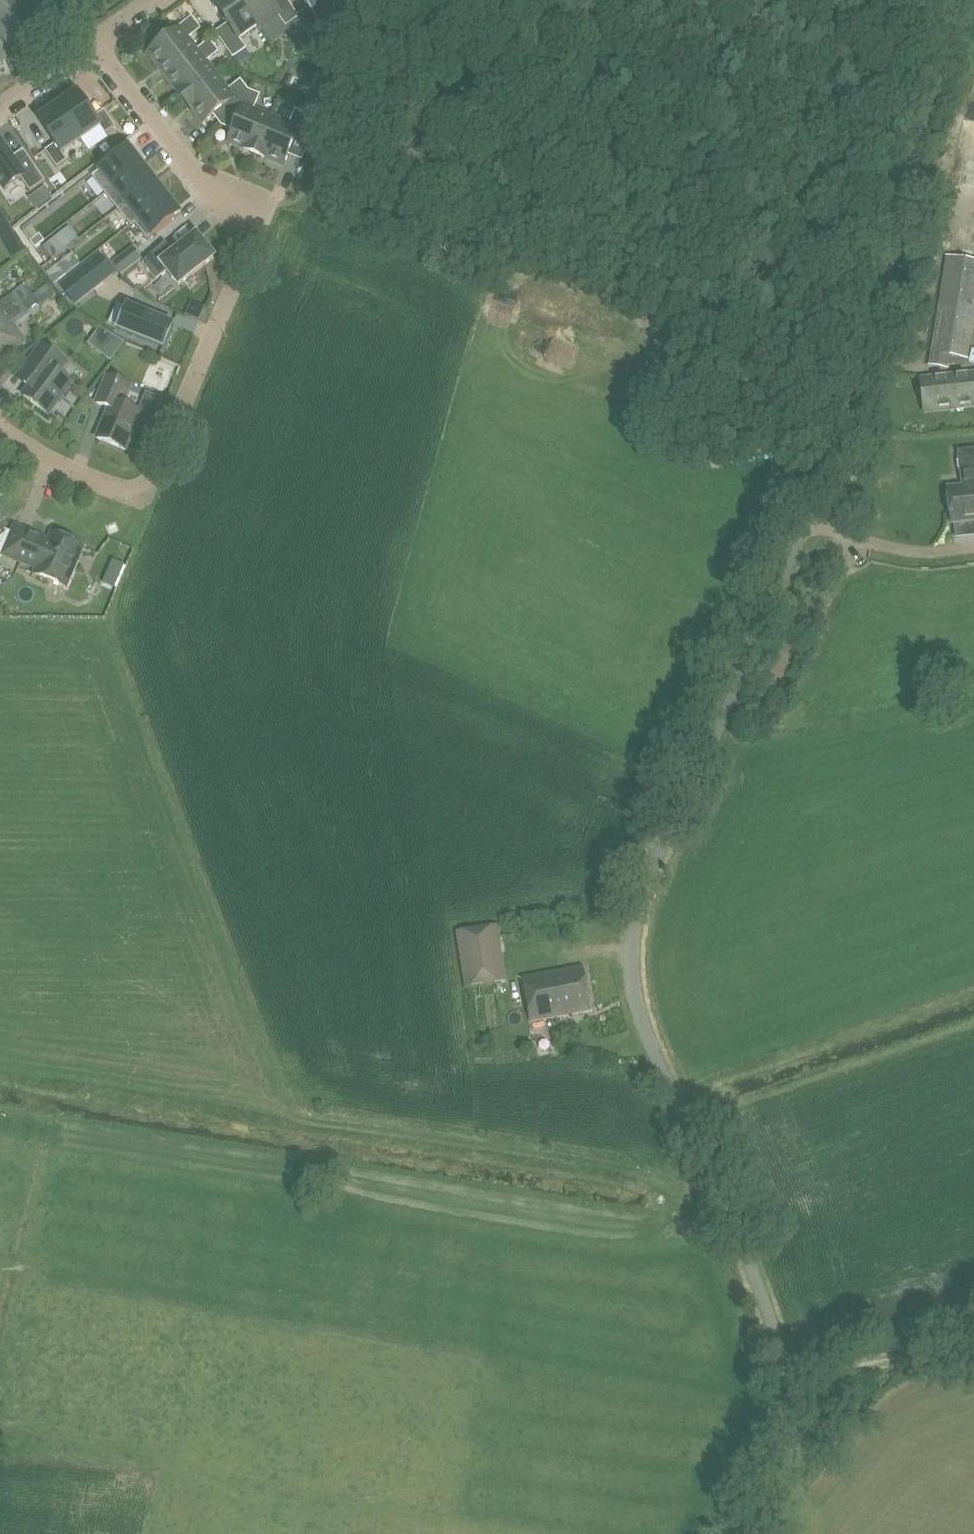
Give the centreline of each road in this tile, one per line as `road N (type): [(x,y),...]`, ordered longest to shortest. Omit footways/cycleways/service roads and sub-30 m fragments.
road 1 (unclassified): [(731,1533),(789,1458),(795,1384),(639,1004),(633,957),(640,912),(656,861),(761,660),(857,432),(963,0)]
road 2 (residential): [(94,44),(184,162),(252,231),(141,493),(101,486),(0,429)]

